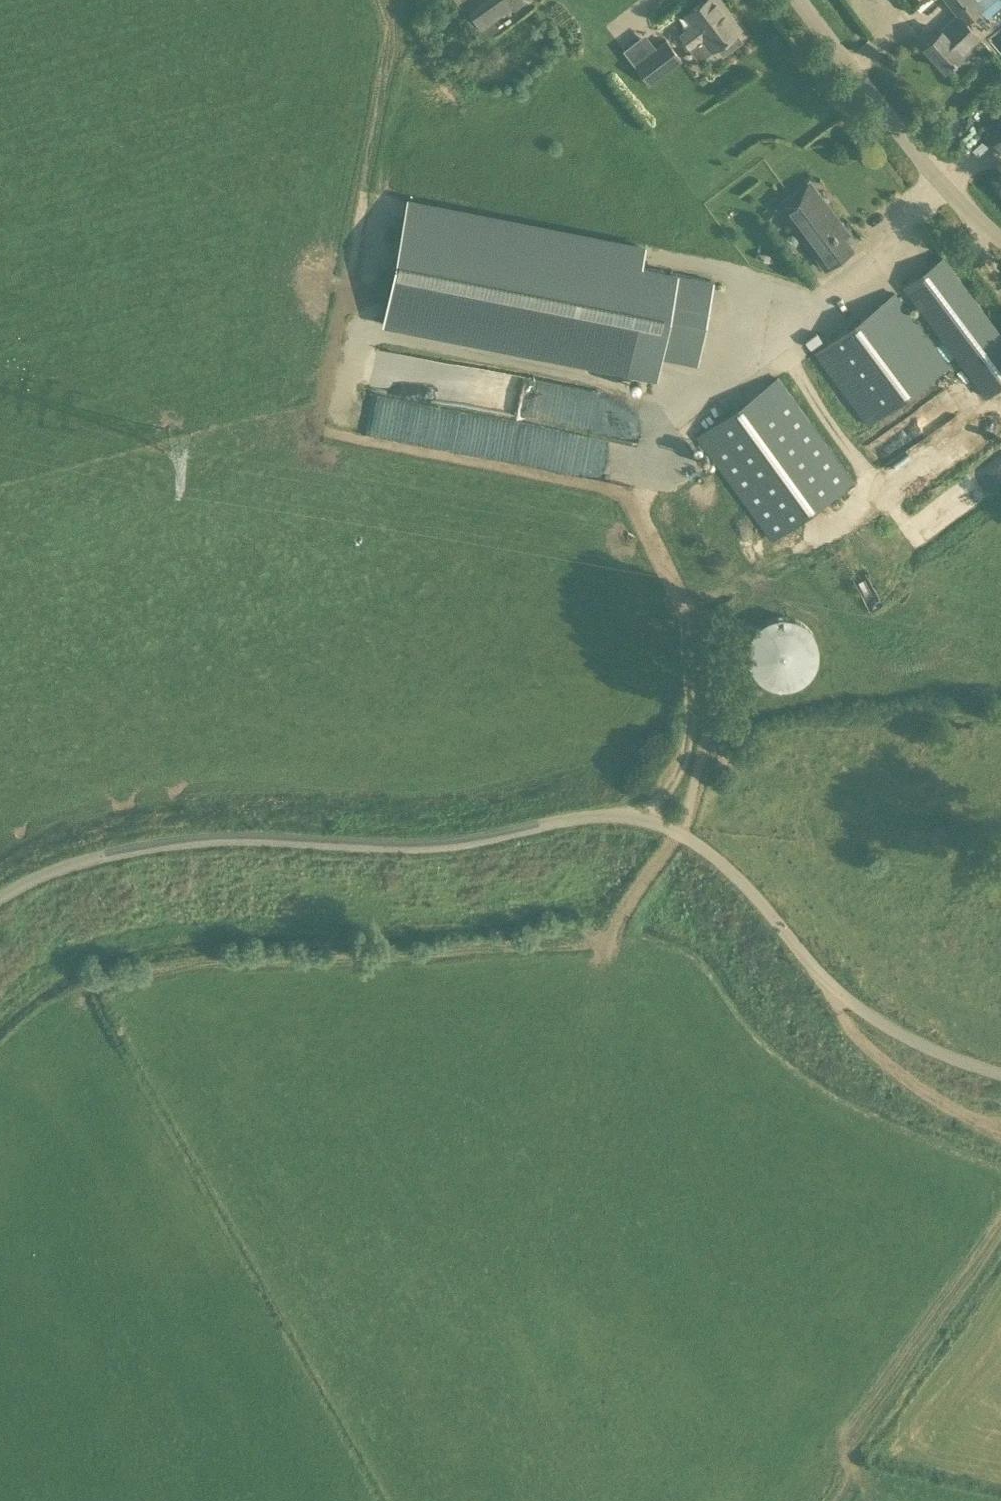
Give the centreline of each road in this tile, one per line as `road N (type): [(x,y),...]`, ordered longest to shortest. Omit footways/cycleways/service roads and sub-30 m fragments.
road 1 (unclassified): [(0,897),(63,868),(184,840),(390,848),(455,844),(577,815),(627,817),(671,828),(712,856),(863,1012),(925,1047),(1000,1073)]
road 2 (track): [(1000,1219),(858,1429),(849,1454),(854,1482),(841,1500)]
road 3 (unclassified): [(1000,237),(913,151),(798,0)]
road 4 (track): [(823,979),(864,1042),(1000,1132)]

